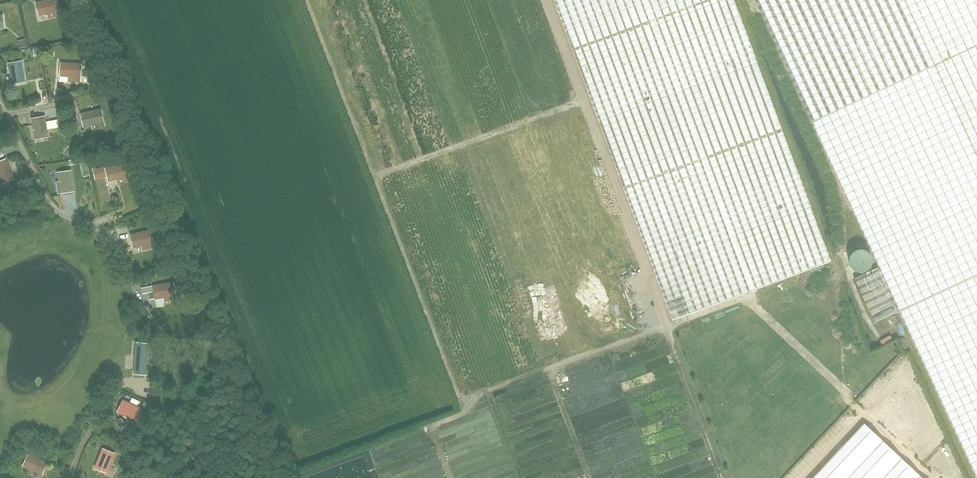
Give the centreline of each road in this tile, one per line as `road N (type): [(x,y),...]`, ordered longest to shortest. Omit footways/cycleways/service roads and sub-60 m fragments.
road 1 (track): [(552,367),(459,400),(374,178),(468,143)]
road 2 (track): [(307,0),(374,178)]

